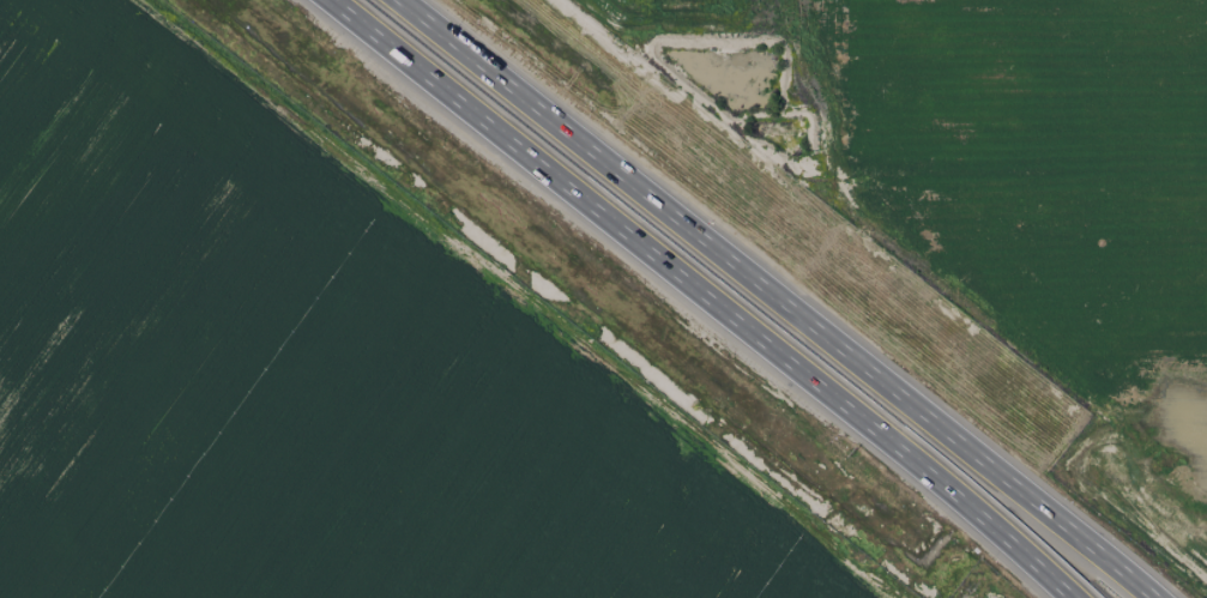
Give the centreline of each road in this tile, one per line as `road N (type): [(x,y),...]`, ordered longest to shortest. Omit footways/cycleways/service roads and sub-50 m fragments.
road 1 (motorway): [(1145,597),(392,0)]
road 2 (motorway): [(336,0),(1073,597)]

